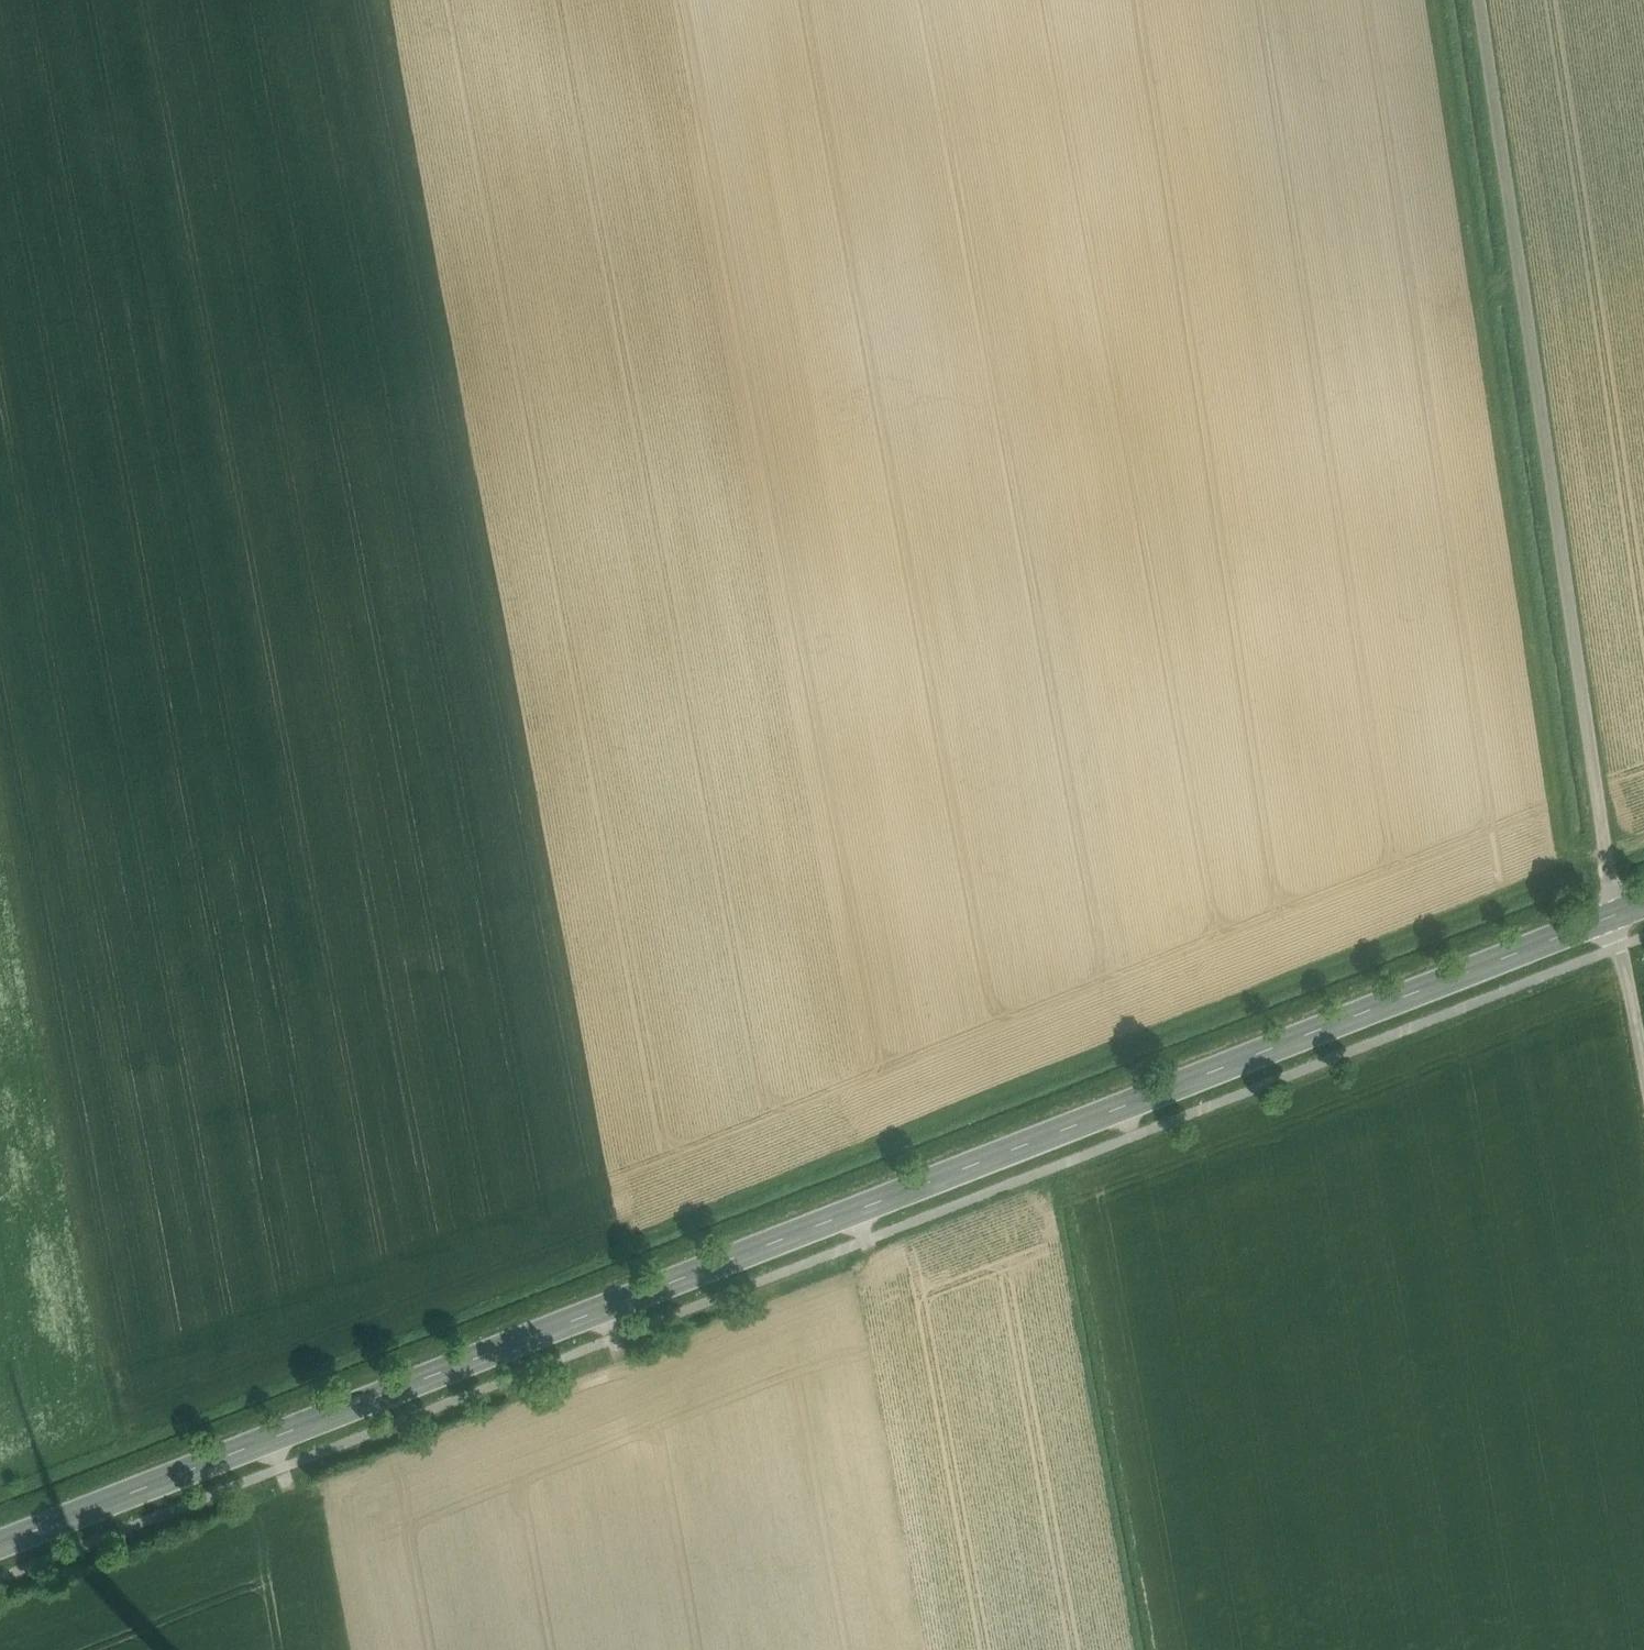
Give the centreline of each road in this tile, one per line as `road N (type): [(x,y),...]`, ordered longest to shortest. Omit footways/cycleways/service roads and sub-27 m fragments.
road 1 (secondary): [(1643,906),(0,1541)]
road 2 (track): [(1481,0),(1616,917),(1643,1054)]

